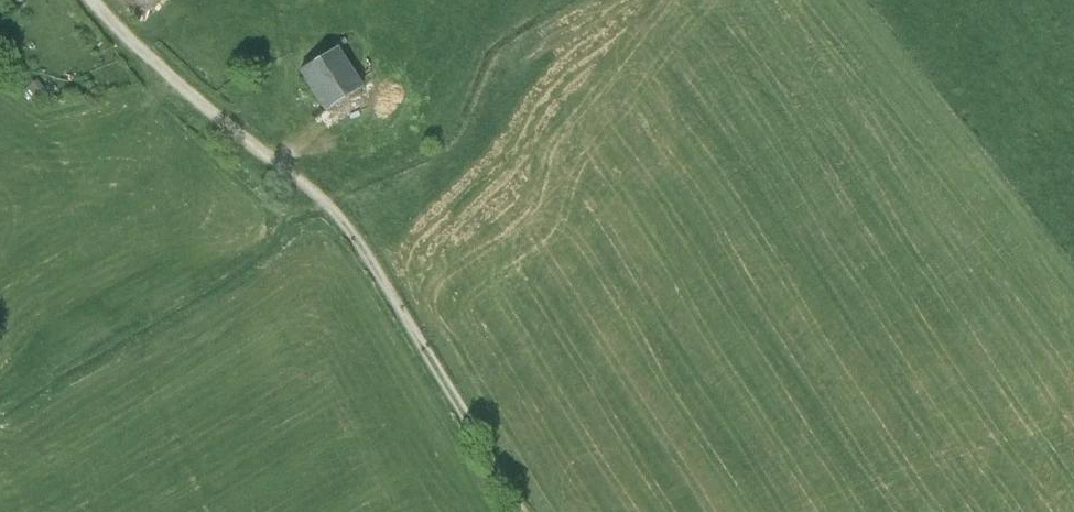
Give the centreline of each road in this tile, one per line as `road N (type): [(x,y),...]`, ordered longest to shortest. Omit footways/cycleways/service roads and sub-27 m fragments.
road 1 (track): [(92,0),(146,56),(329,207),(521,511)]

